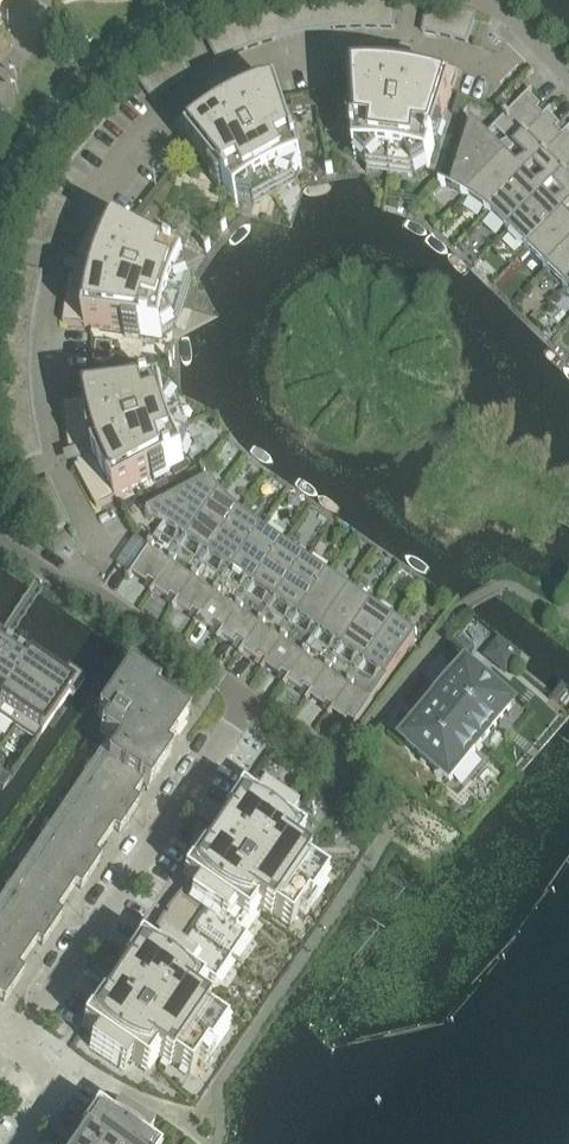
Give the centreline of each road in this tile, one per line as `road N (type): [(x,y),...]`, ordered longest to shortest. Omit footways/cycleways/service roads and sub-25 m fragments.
road 1 (residential): [(17,1045),(251,698)]
road 2 (residential): [(0,209),(39,146),(107,69),(225,0)]
road 3 (residential): [(251,698),(101,595),(46,572),(0,540)]
road 4 (residential): [(458,613),(343,764)]
road 5 (residential): [(19,1143),(57,1088),(17,1045)]
road 6 (residential): [(477,0),(503,14),(568,80)]

